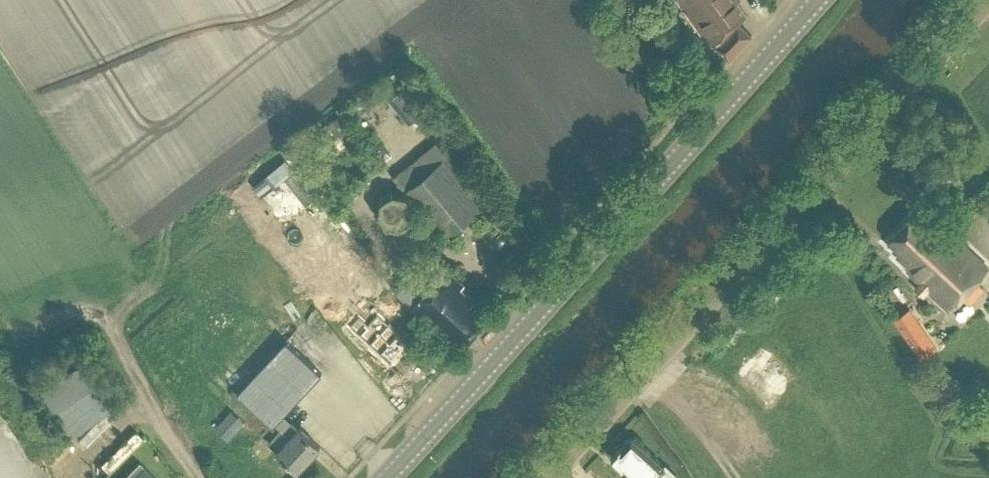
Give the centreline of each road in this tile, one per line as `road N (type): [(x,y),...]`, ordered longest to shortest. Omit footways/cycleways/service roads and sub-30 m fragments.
road 1 (unclassified): [(547,477),(988,0)]
road 2 (secondary): [(383,477),(817,0)]
road 3 (track): [(192,477),(157,427),(112,330)]

